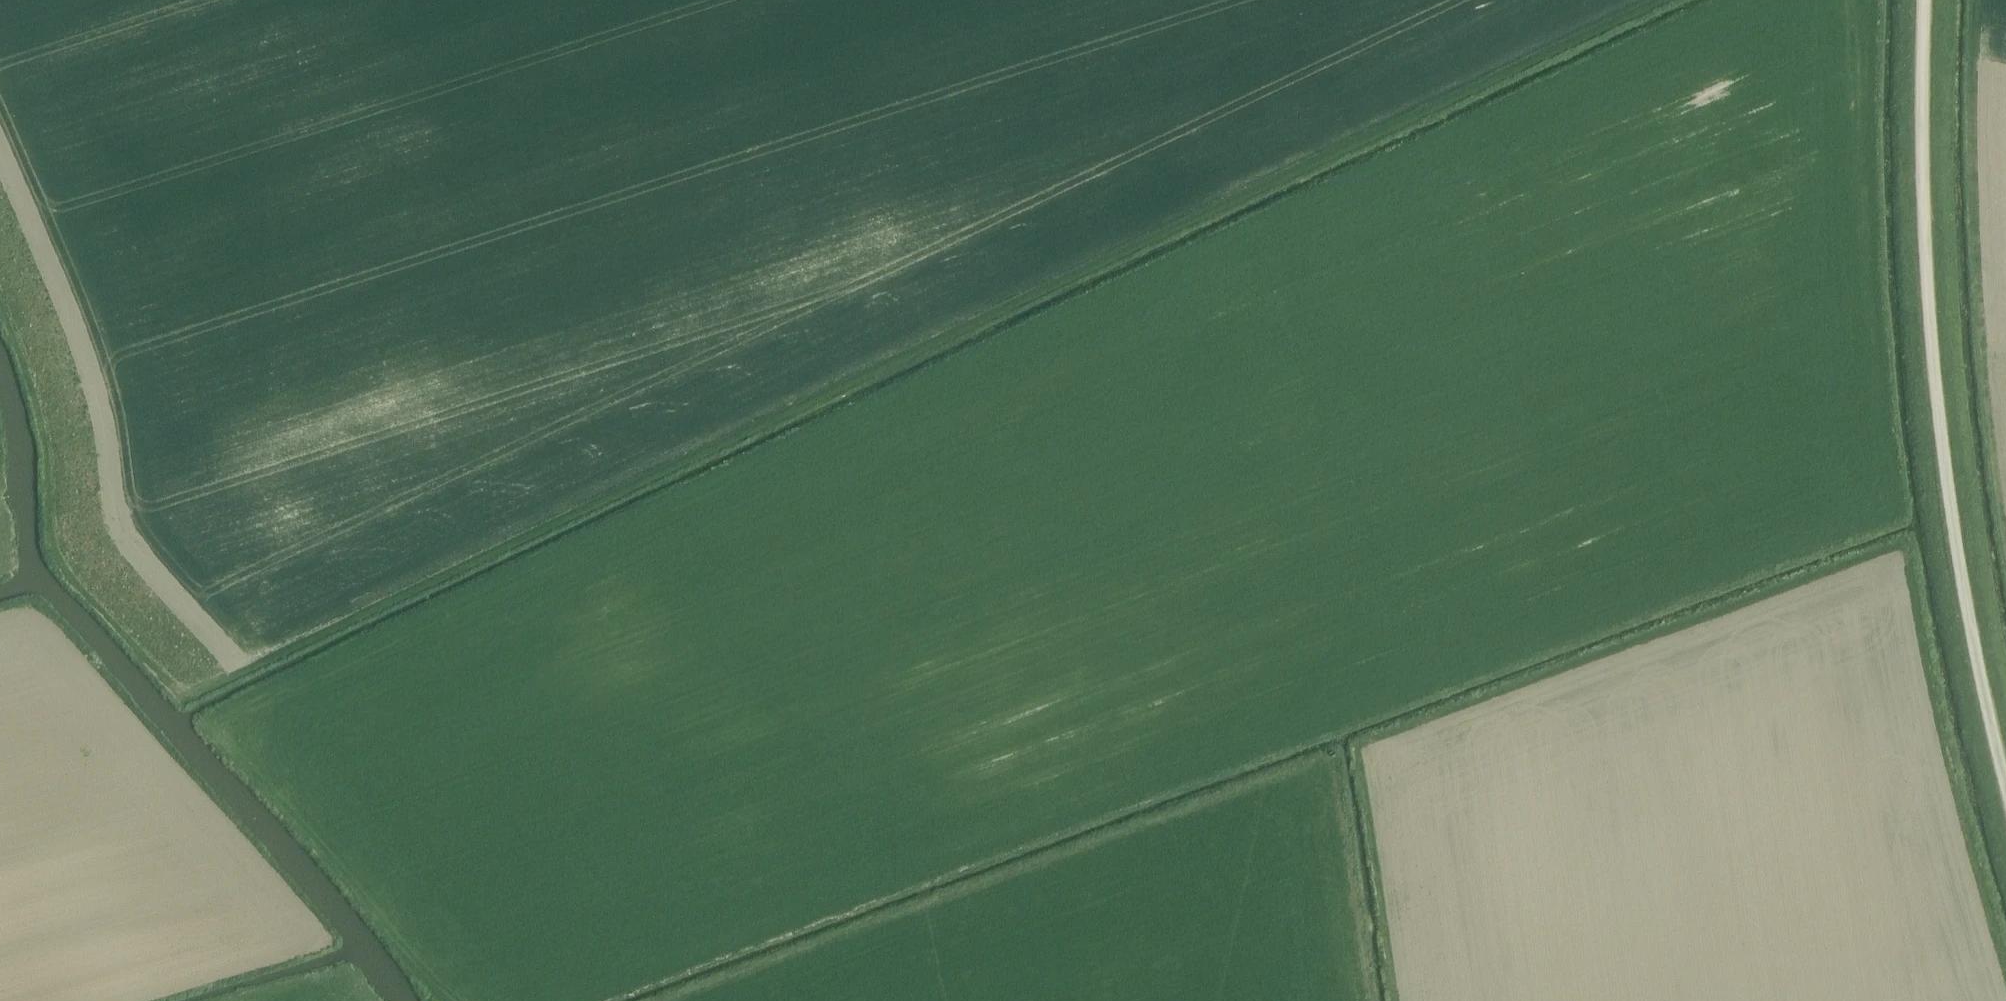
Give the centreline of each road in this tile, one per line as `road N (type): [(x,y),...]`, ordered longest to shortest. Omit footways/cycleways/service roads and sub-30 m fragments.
road 1 (unclassified): [(2005,785),(1957,547),(1937,396),(1926,246),(1926,0)]

